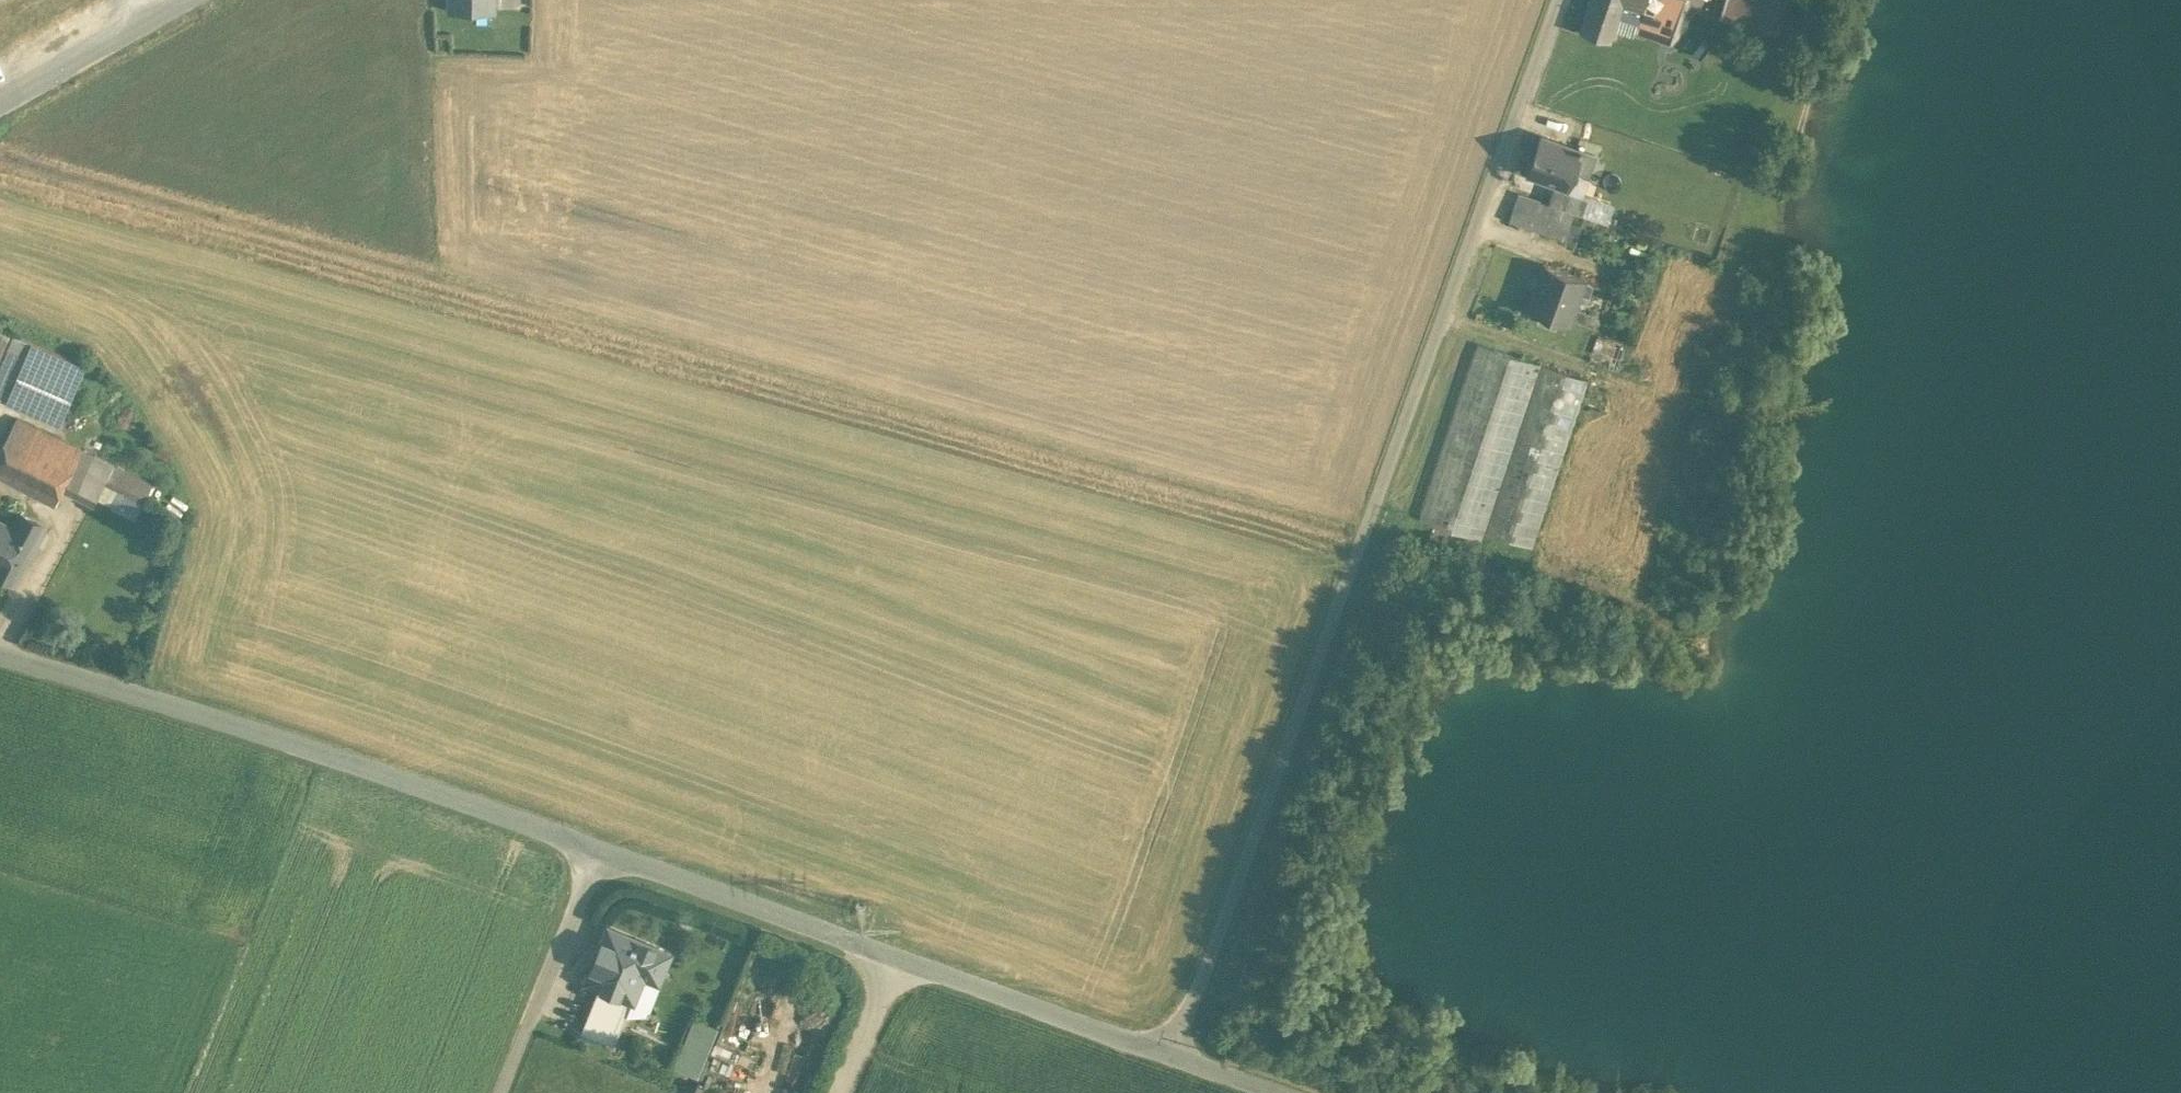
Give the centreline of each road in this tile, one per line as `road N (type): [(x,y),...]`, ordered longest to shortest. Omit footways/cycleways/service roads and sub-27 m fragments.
road 1 (unclassified): [(0,654),(410,776),(1178,1054)]
road 2 (unclassified): [(1558,0),(1178,1054)]
road 3 (track): [(506,1092),(607,844)]
road 4 (unclassified): [(173,0),(0,98)]

